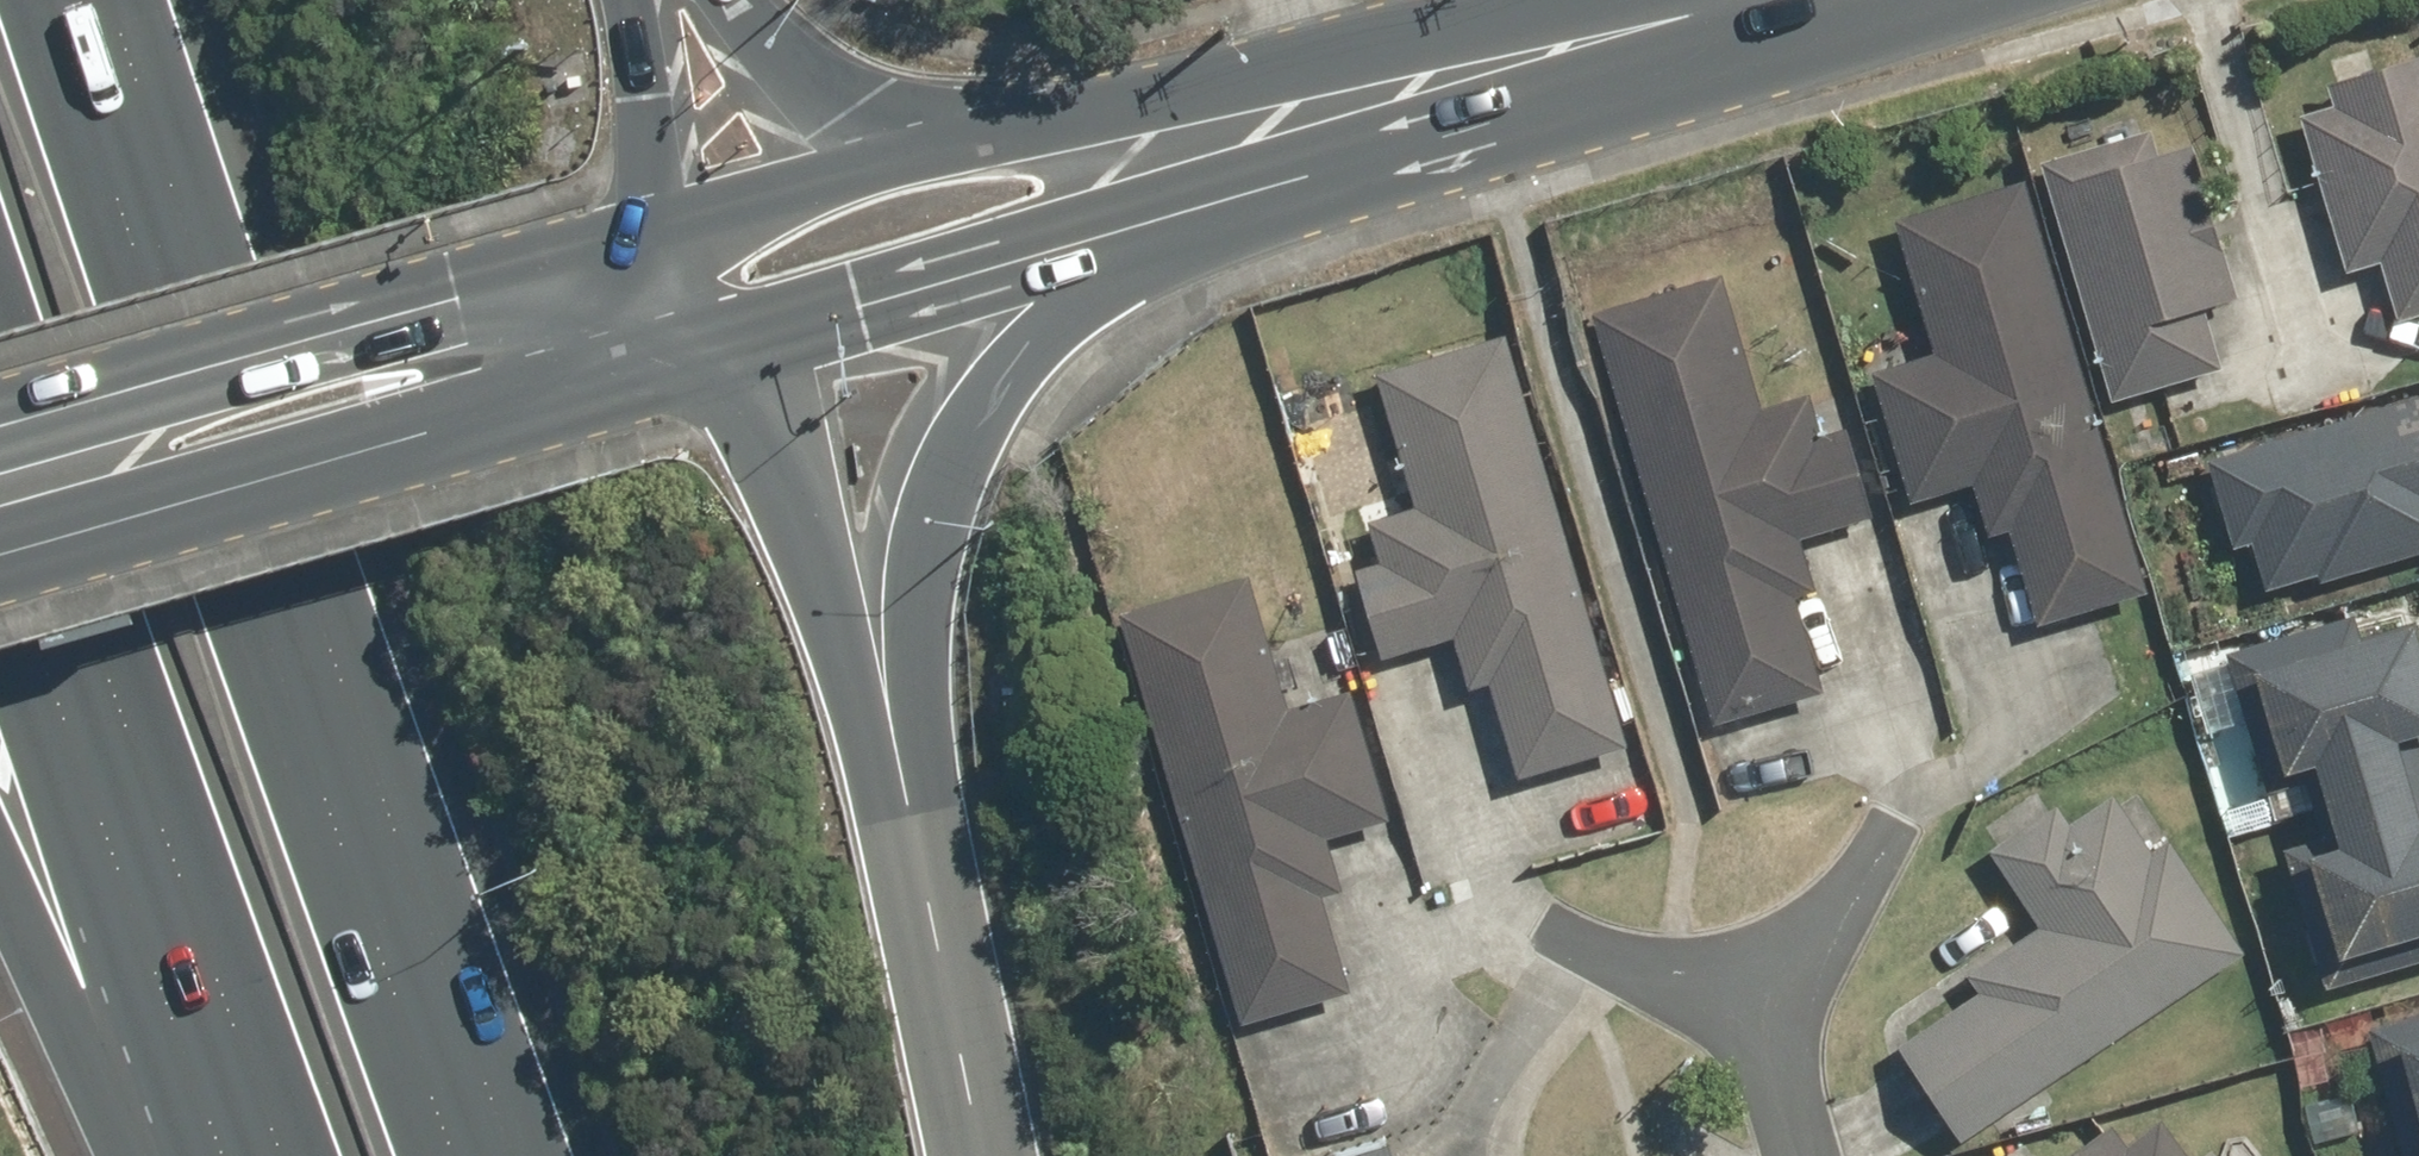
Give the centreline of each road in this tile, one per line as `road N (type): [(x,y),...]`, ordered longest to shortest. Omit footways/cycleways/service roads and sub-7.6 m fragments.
road 1 (motorway): [(55,0),(457,1155)]
road 2 (motorway): [(289,1155),(0,349)]
road 3 (secondary): [(899,175),(1574,4),(1658,0)]
road 4 (secondary): [(1781,0),(1665,84),(1103,246)]
road 5 (secondary): [(698,368),(0,564)]
road 6 (secondary): [(0,430),(644,243)]
road 7 (motorway): [(1103,246),(1021,315),(952,433),(915,562),(888,782)]
road 8 (motorway): [(698,368),(764,473),(835,630),(888,782)]
road 9 (secondary): [(1103,246),(698,368)]
road 10 (motorway): [(888,782),(974,1155)]
road 11 (motorway): [(162,1155),(0,813)]
road 12 (secondary): [(644,243),(899,175)]
road 13 (motorway): [(632,0),(644,243)]
road 14 (motorway): [(731,0),(899,175)]
road 15 (residential): [(1887,816),(1825,924),(1742,994)]
road 16 (residential): [(1547,920),(1669,976),(1742,994)]
road 17 (residential): [(1742,994),(1791,1155)]
road 18 (motorway): [(644,243),(698,368)]

